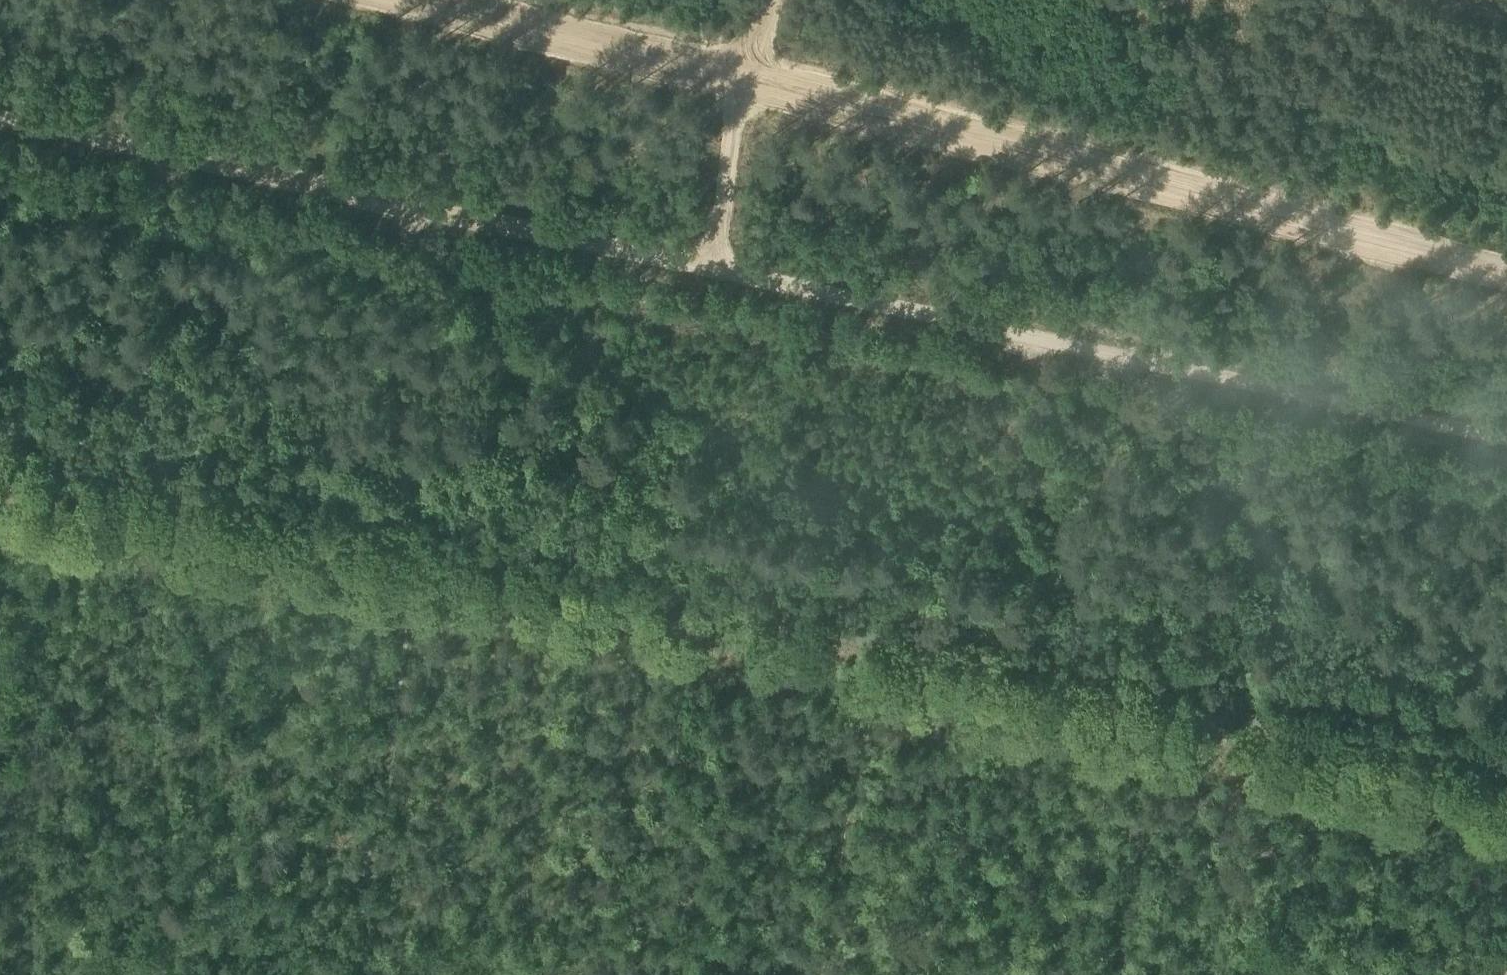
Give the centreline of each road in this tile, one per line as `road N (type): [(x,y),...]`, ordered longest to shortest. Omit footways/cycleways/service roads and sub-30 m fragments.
road 1 (unclassified): [(1506,776),(0,459)]
road 2 (track): [(1506,270),(414,0)]

